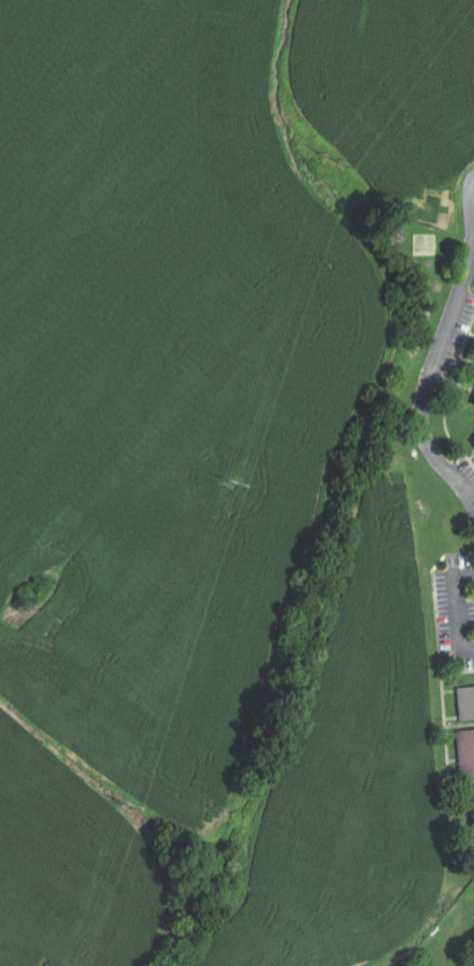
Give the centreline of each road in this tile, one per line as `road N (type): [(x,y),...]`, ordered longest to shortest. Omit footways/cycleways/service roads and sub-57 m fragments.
road 1 (residential): [(473,189),(469,256),(421,405),(428,441),(473,512)]

